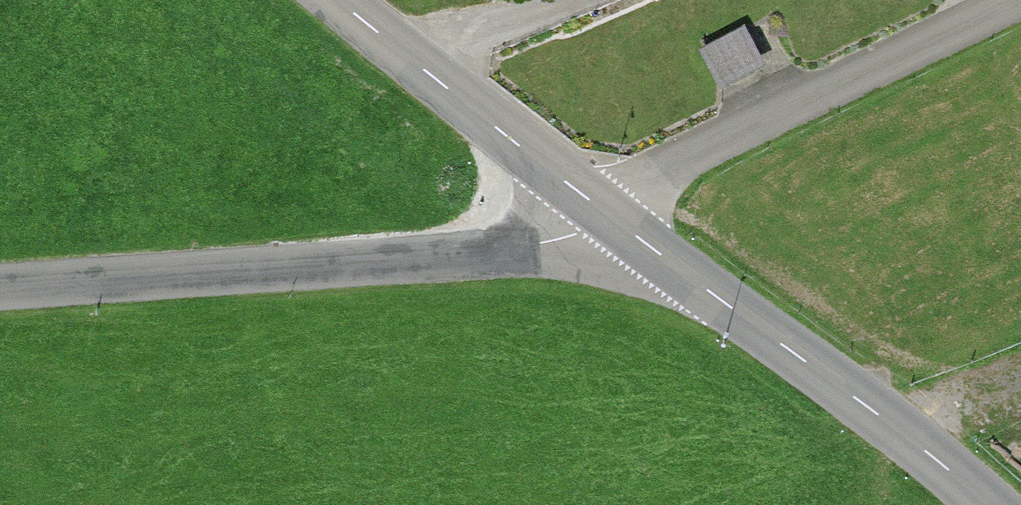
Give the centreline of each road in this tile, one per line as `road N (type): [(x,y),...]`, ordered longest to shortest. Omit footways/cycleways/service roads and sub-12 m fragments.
road 1 (unclassified): [(610,215),(582,231),(508,252),(0,291)]
road 2 (tertiary): [(610,215),(988,504)]
road 3 (residential): [(1008,0),(717,140),(610,215)]
road 4 (tertiary): [(339,0),(610,215)]

